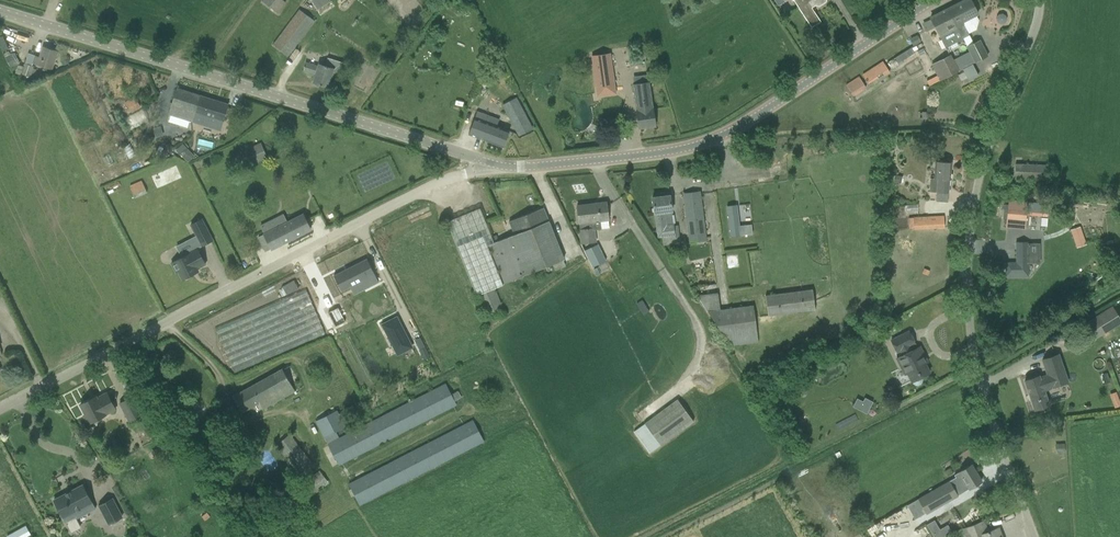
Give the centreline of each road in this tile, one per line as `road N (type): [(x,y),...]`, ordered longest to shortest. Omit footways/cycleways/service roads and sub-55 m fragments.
road 1 (tertiary): [(0,11),(516,167),(704,145),(936,0)]
road 2 (unclassified): [(1035,536),(973,359),(968,263),(980,175),(1038,0)]
road 3 (unclassified): [(0,411),(443,181)]

